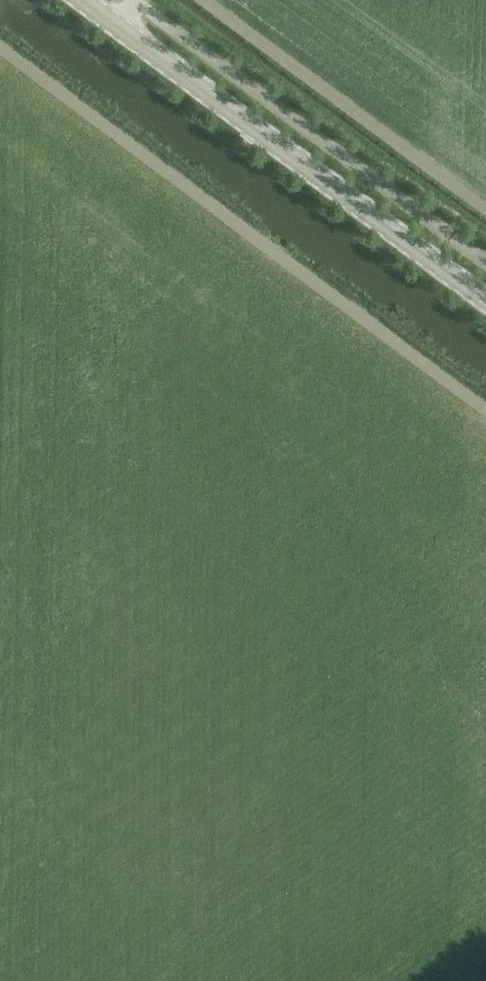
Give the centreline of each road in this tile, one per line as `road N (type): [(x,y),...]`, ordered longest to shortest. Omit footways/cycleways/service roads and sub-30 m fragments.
road 1 (secondary): [(485,293),(93,0)]

